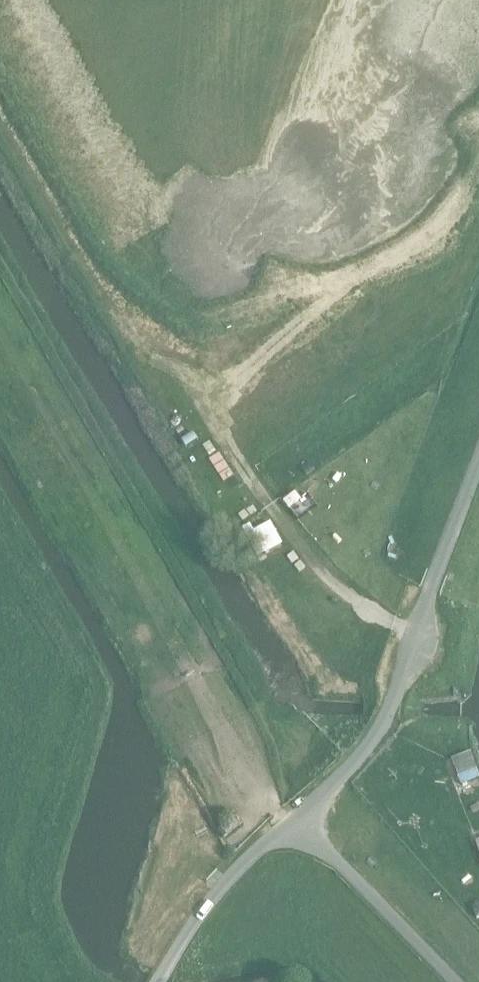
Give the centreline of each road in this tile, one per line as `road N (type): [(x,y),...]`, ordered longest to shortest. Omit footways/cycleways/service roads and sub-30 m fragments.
road 1 (unclassified): [(160,981),(232,875),(328,793),(390,712),(478,464)]

